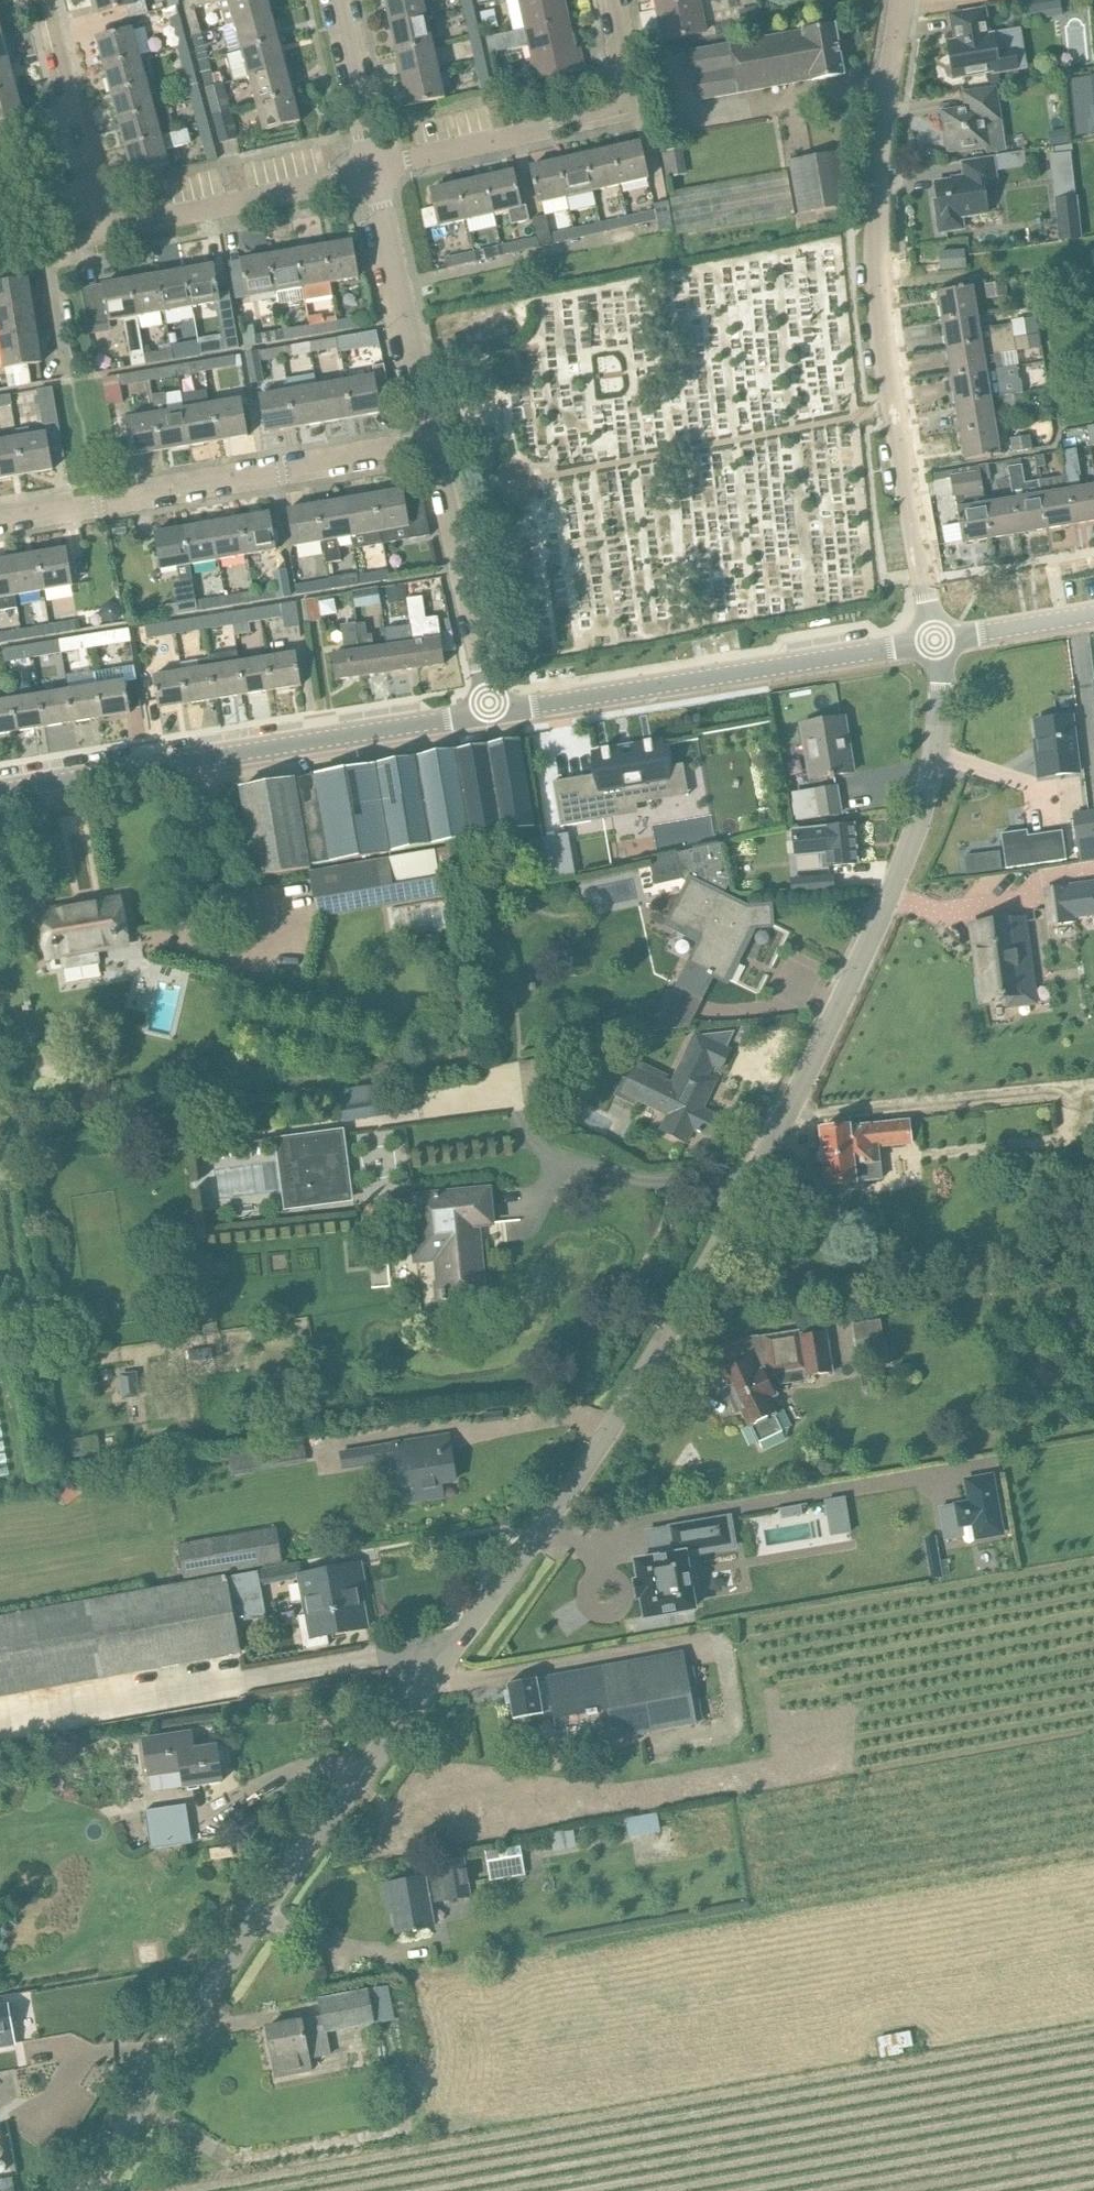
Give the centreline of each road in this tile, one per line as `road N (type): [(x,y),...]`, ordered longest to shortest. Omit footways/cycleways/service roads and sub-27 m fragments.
road 1 (unclassified): [(91,2190),(259,1915),(610,1428),(697,1282),(865,955),(927,802),(942,699),(934,641)]
road 2 (residential): [(934,641),(881,284),(884,109),(902,0)]
road 3 (unclassified): [(0,791),(493,711)]
road 4 (unclassified): [(493,711),(934,641)]
road 5 (residential): [(0,515),(431,440)]
road 6 (residential): [(372,169),(624,106),(632,79),(617,0)]
road 7 (residential): [(493,711),(431,440)]
road 8 (residential): [(102,234),(372,169)]
road 9 (residential): [(431,440),(372,169)]
road 10 (residential): [(44,0),(102,234)]
road 11 (residential): [(372,169),(333,0)]
road 12 (unclassified): [(934,641),(1093,615)]

